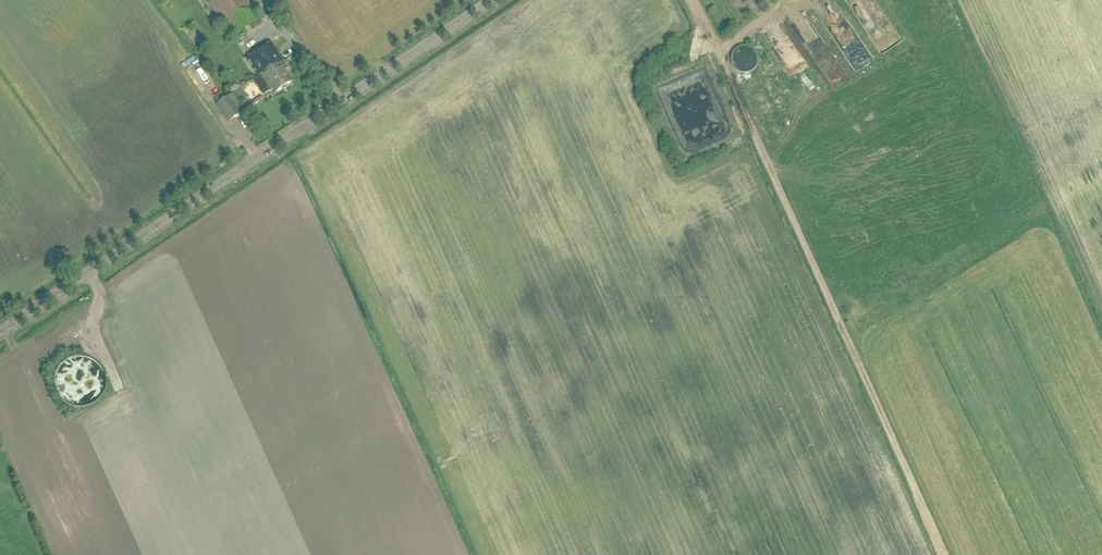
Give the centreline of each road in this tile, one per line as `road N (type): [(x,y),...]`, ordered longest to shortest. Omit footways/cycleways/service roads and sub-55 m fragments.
road 1 (track): [(682,0),(943,554)]
road 2 (tertiary): [(0,339),(499,0)]
road 3 (track): [(842,337),(1101,171)]

